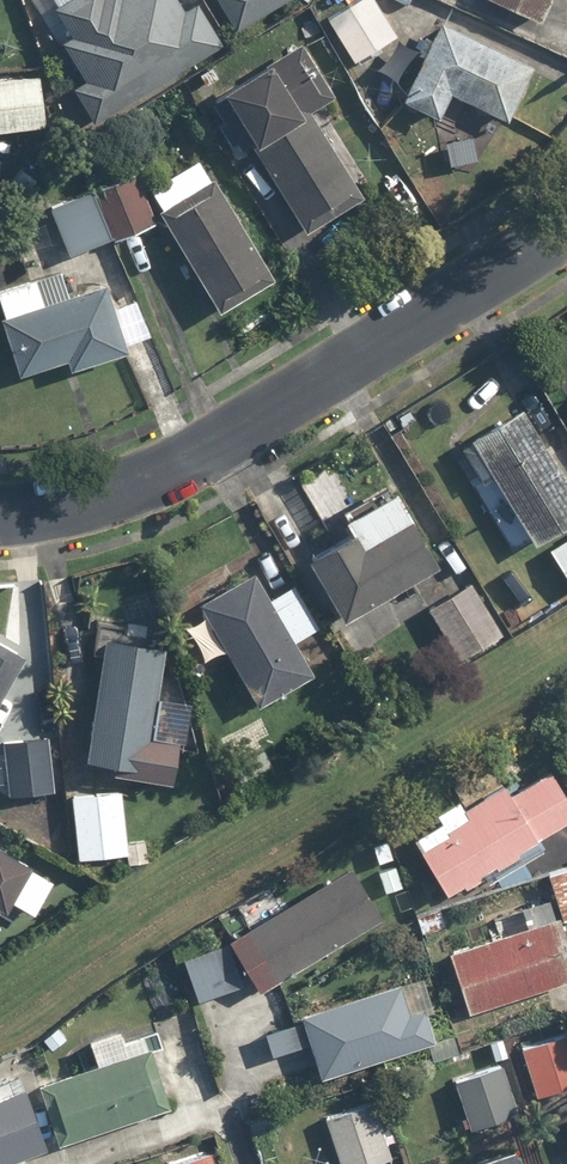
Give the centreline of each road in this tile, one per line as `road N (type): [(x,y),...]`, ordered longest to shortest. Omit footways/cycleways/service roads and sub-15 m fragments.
road 1 (residential): [(0,519),(135,486),(566,220)]

